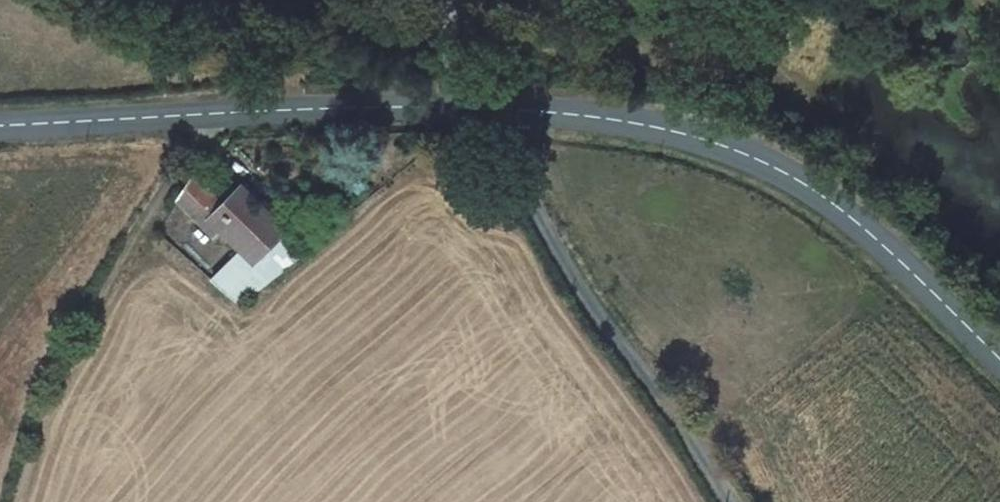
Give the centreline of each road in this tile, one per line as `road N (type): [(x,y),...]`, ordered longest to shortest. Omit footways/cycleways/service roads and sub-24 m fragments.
road 1 (tertiary): [(471,105),(612,117),(727,143),(866,226),(999,358)]
road 2 (unclassified): [(471,105),(566,273),(732,501)]
road 3 (tertiary): [(0,123),(471,105)]
road 4 (track): [(18,501),(66,371),(130,244),(206,139),(204,115)]
road 5 (track): [(687,0),(452,15),(471,105)]

